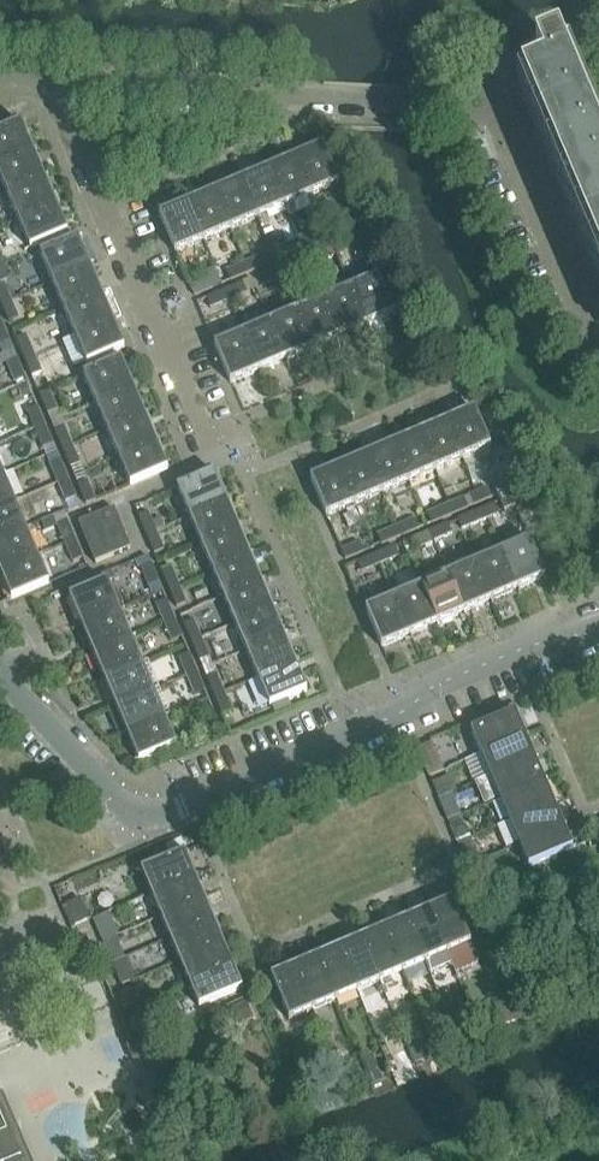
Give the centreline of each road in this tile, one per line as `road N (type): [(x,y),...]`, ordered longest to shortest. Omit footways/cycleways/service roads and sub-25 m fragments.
road 1 (residential): [(0,673),(136,813),(150,818),(393,717),(432,689),(598,629)]
road 2 (residential): [(64,83),(483,103),(598,353)]
road 3 (residential): [(216,459),(64,83)]

